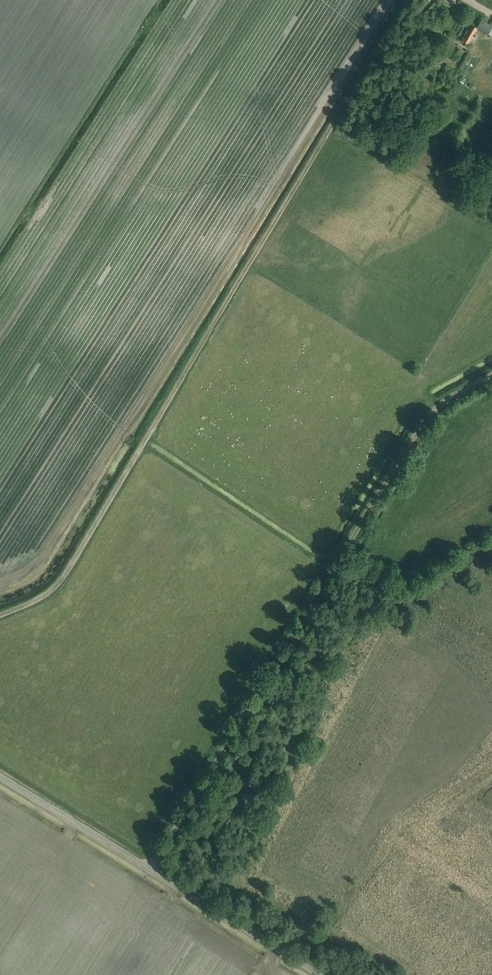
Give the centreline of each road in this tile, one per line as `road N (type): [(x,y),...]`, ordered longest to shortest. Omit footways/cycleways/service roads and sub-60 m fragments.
road 1 (track): [(491,376),(420,427),(150,870)]
road 2 (unclassified): [(319,974),(0,778)]

